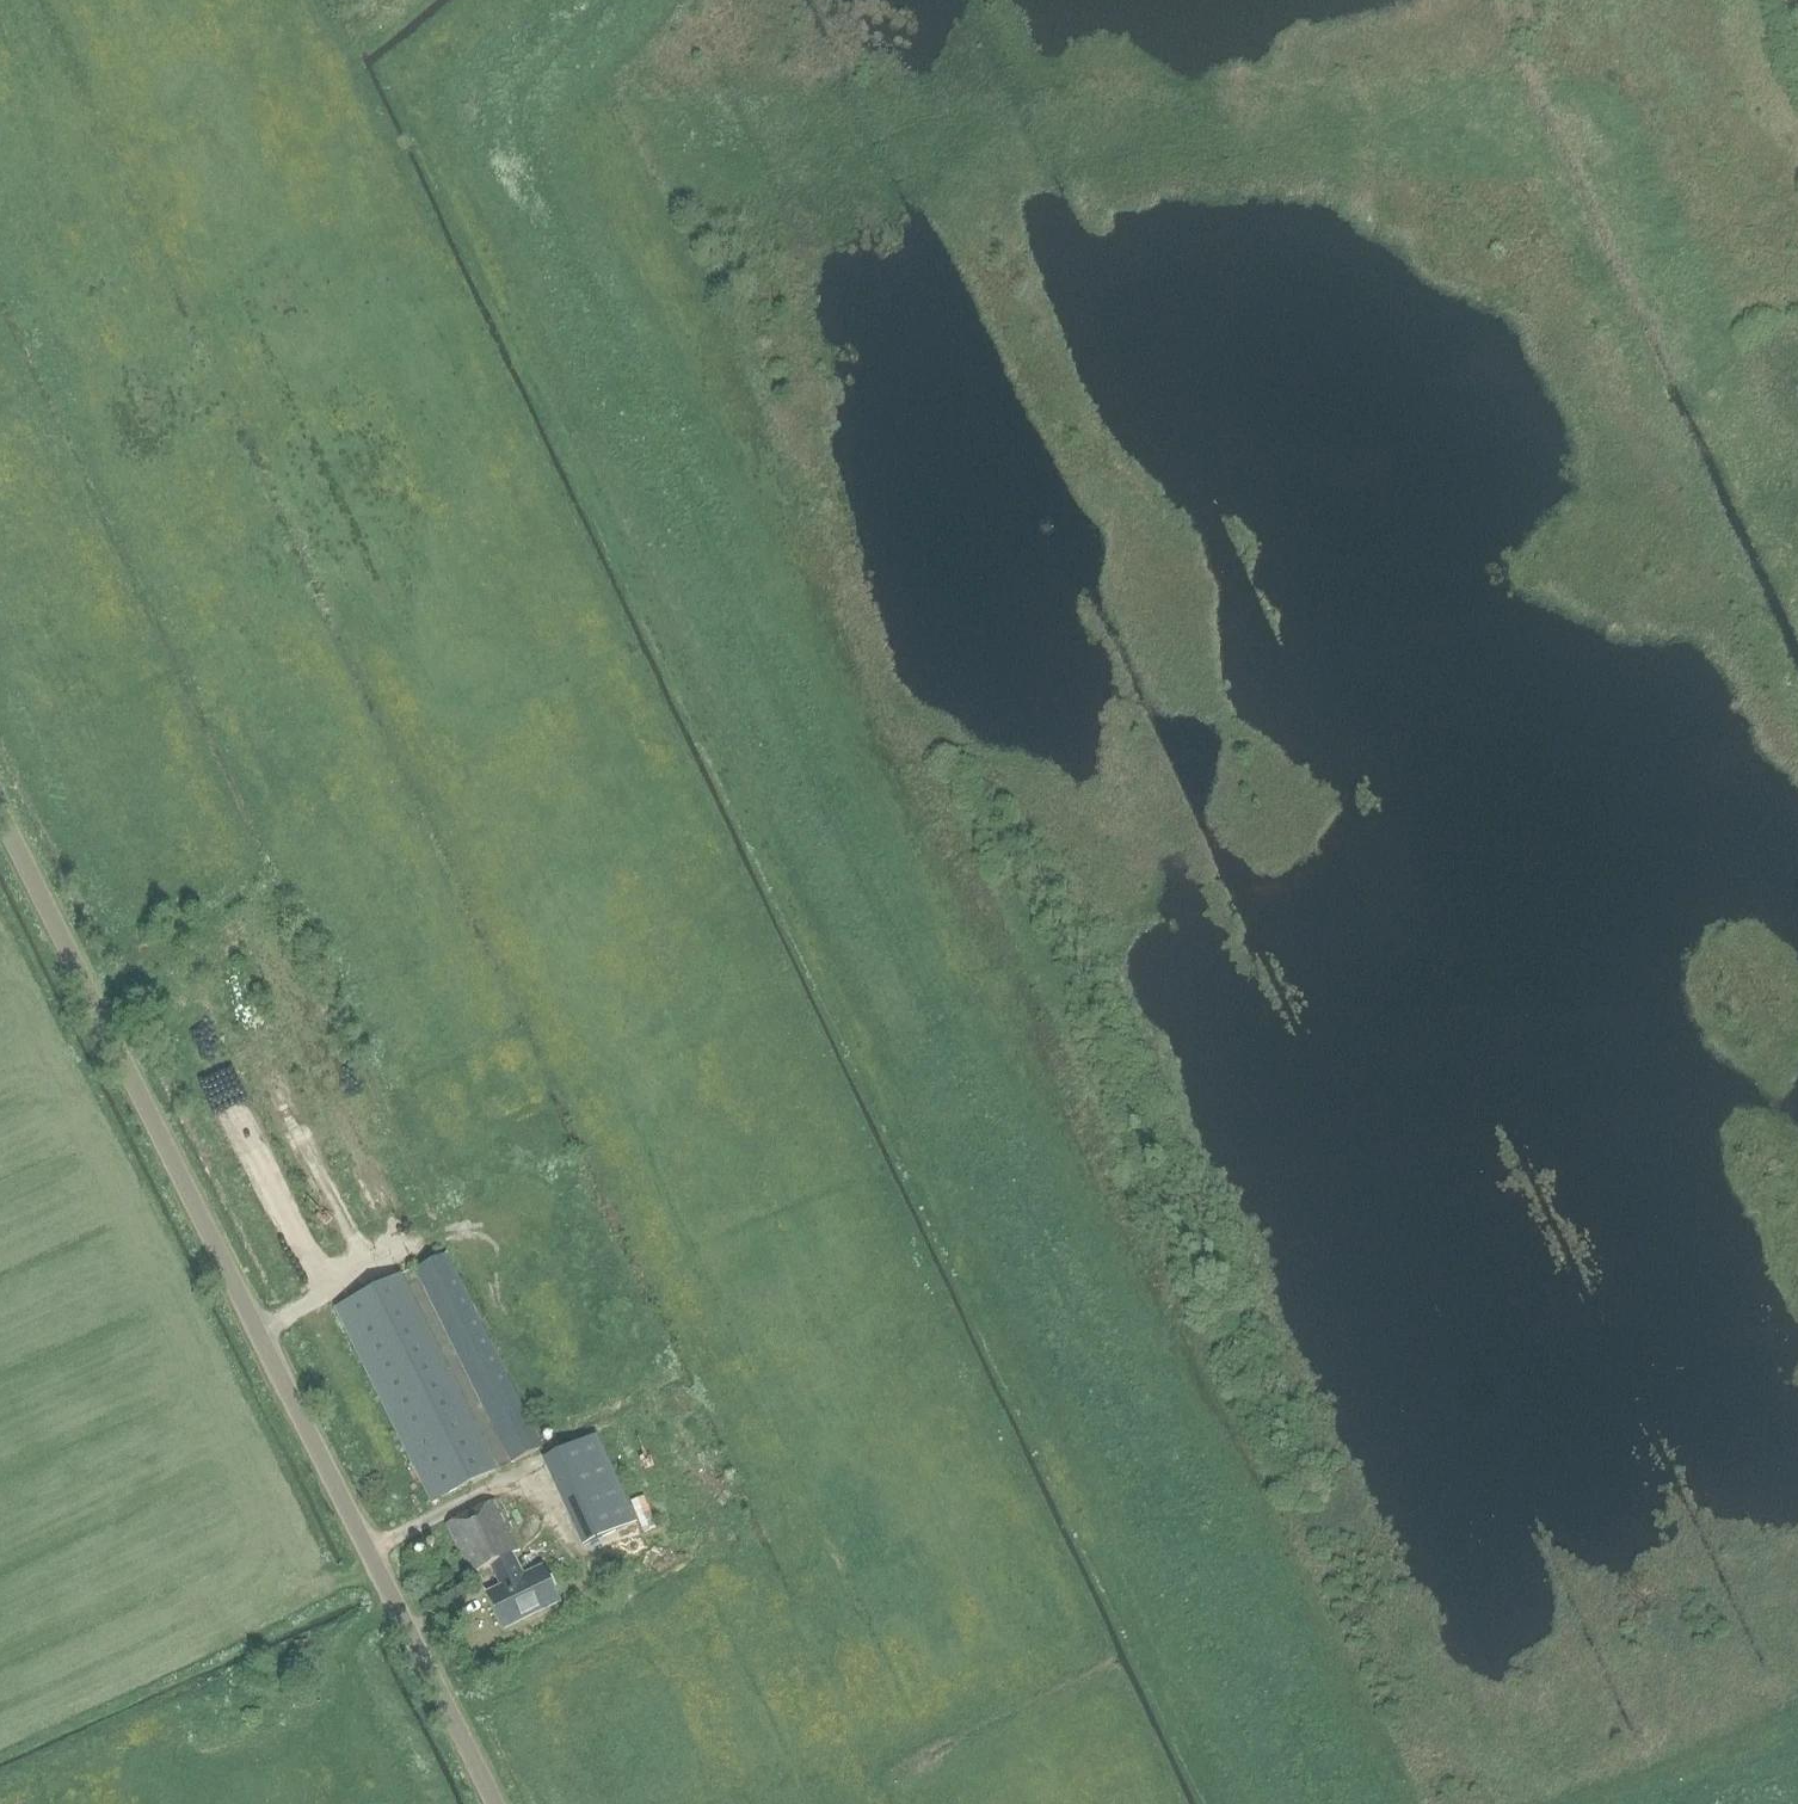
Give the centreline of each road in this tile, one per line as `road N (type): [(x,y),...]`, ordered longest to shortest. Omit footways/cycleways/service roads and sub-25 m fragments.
road 1 (track): [(1301,1803),(496,123),(516,48),(565,0)]
road 2 (unclassified): [(493,1803),(0,815)]

